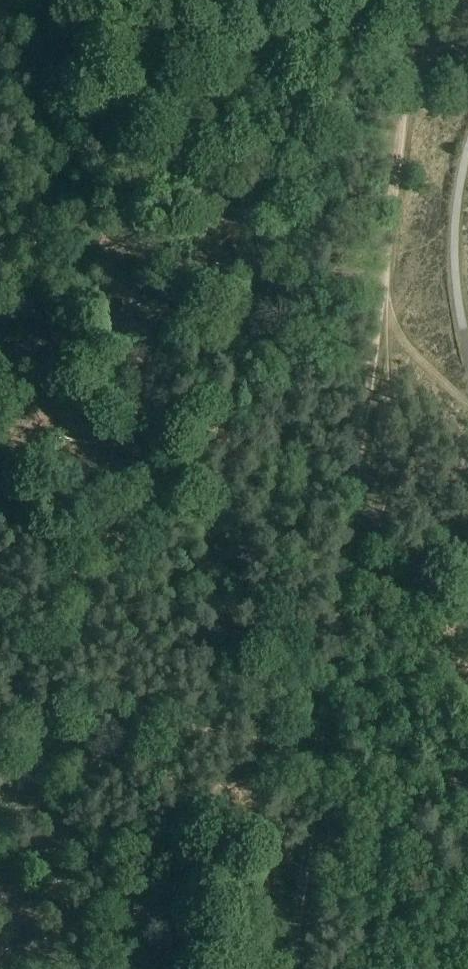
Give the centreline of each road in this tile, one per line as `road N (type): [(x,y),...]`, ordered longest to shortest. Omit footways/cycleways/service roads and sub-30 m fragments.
road 1 (track): [(0,24),(410,51)]
road 2 (track): [(326,720),(376,321)]
road 3 (track): [(376,321),(410,51)]
road 4 (track): [(326,720),(309,863)]
road 5 (track): [(376,321),(467,400)]

